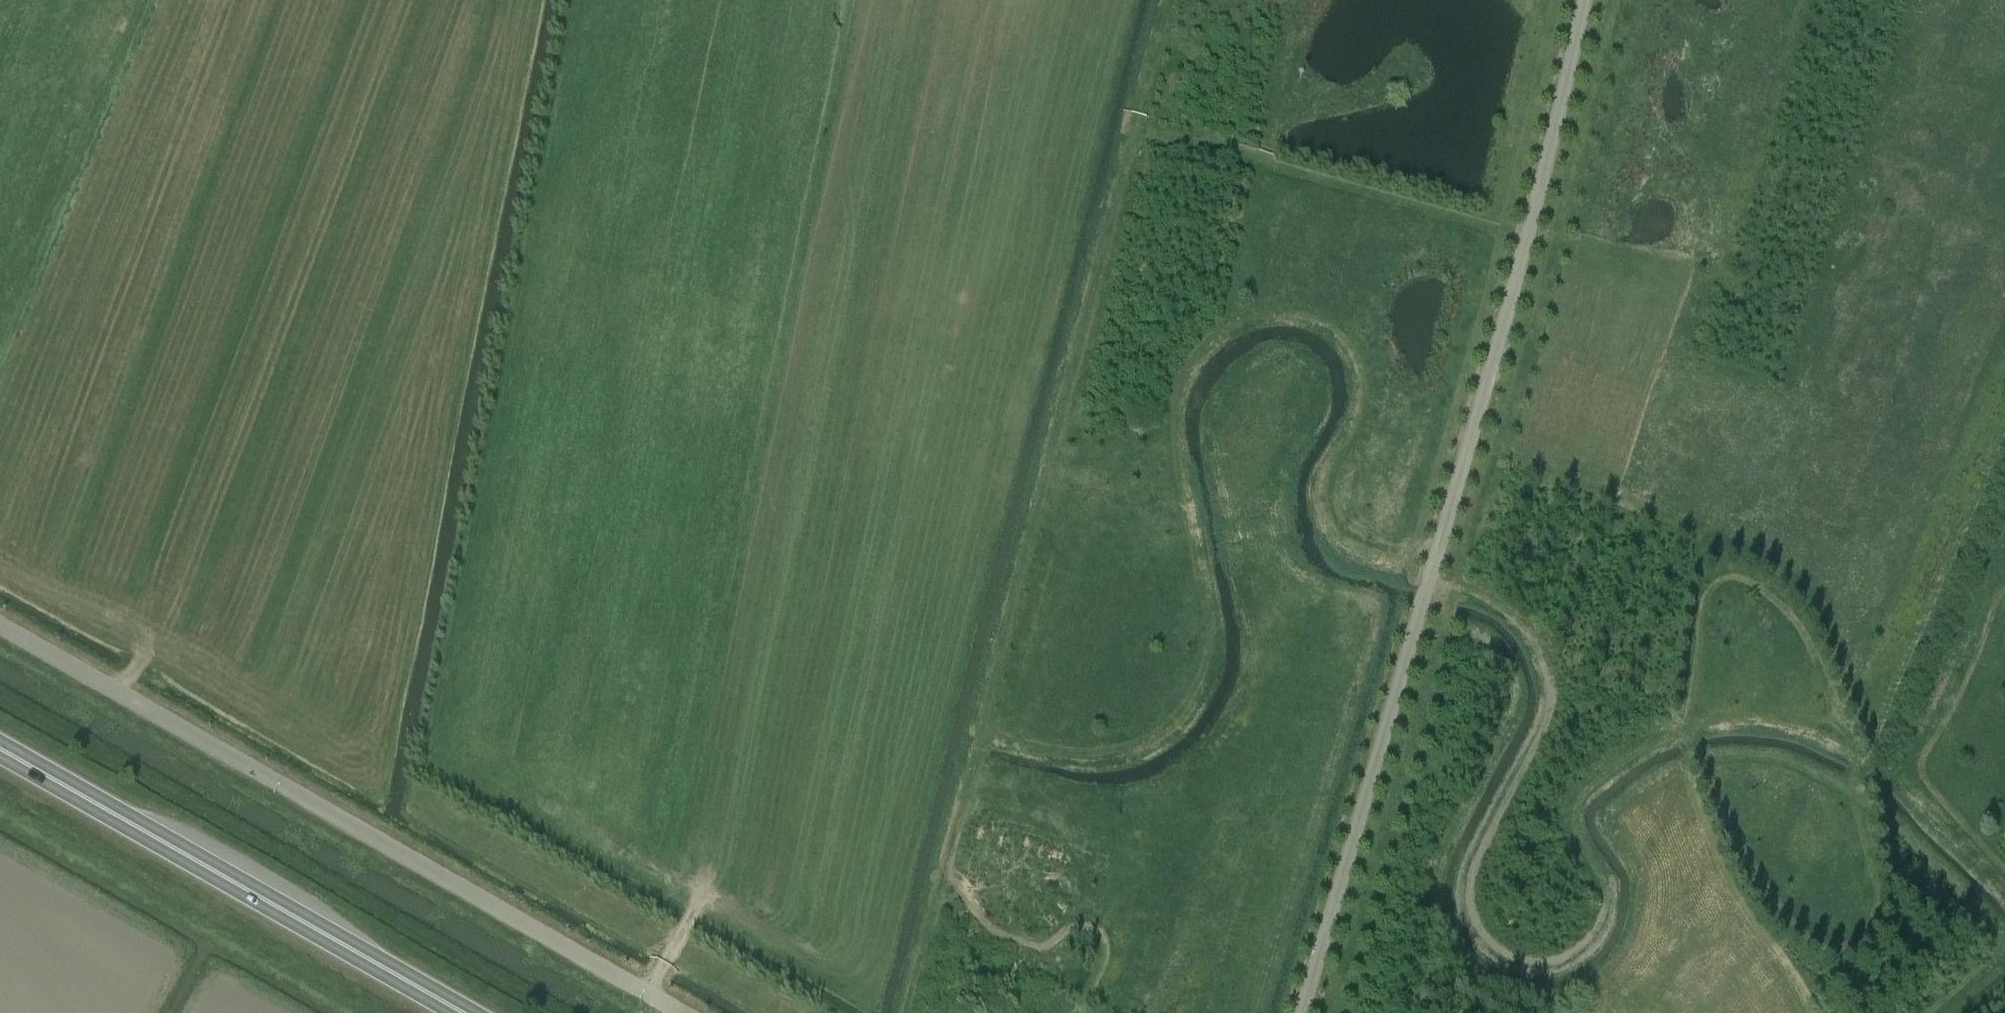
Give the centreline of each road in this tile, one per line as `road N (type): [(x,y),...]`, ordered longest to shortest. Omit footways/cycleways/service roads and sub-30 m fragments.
road 1 (unclassified): [(1302,1012),(1496,350),(1585,0)]
road 2 (trunk): [(475,1012),(0,739)]

